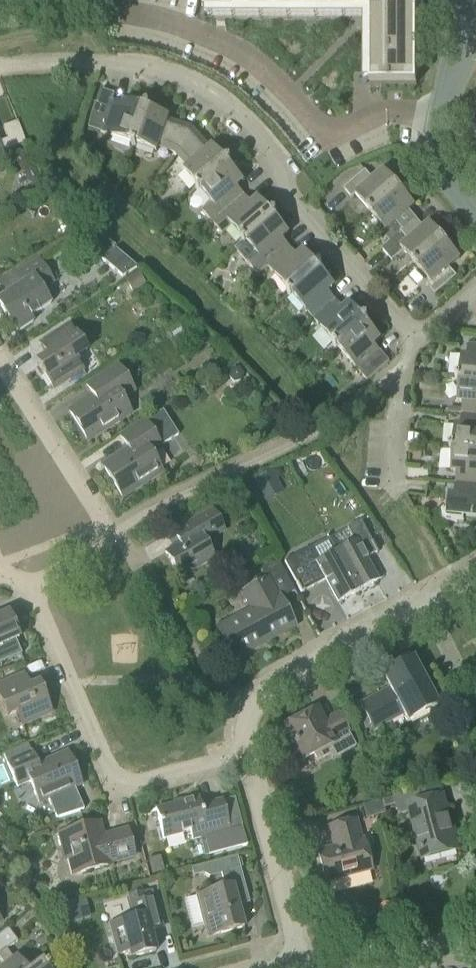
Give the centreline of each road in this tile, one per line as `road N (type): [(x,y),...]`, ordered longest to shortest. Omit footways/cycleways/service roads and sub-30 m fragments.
road 1 (residential): [(417,339),(291,201),(283,170),(219,99),(146,69),(42,61),(0,67)]
road 2 (residential): [(117,11),(202,31),(259,64),(327,139),(393,110),(441,123)]
road 3 (residential): [(244,754),(116,786),(36,584)]
road 4 (residential): [(36,584),(112,534),(0,367)]
road 5 (residential): [(244,754),(243,730),(265,691),(423,605)]
road 6 (residential): [(293,934),(244,754)]
road 7 (residential): [(302,961),(475,934)]
road 8 (residential): [(392,490),(403,363),(417,339)]

